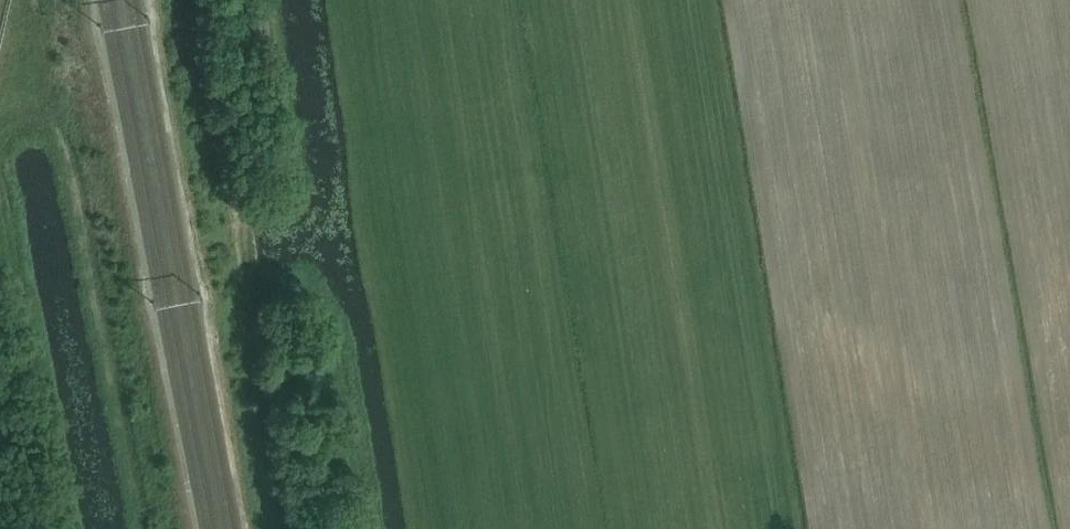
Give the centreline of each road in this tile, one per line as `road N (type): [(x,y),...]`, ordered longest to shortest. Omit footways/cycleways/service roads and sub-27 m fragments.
road 1 (track): [(353,528),(320,348)]

